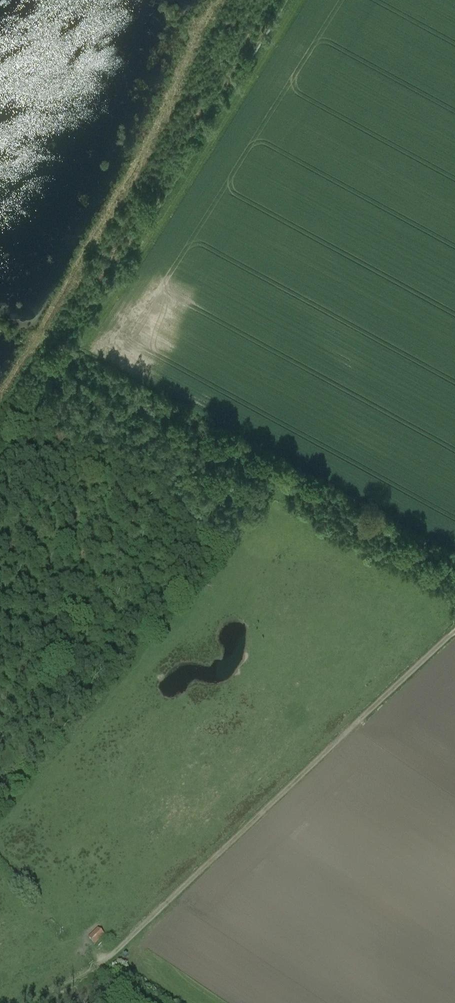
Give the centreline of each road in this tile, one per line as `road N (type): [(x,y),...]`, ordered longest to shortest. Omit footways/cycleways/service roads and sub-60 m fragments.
road 1 (track): [(28,1002),(97,969),(454,628)]

